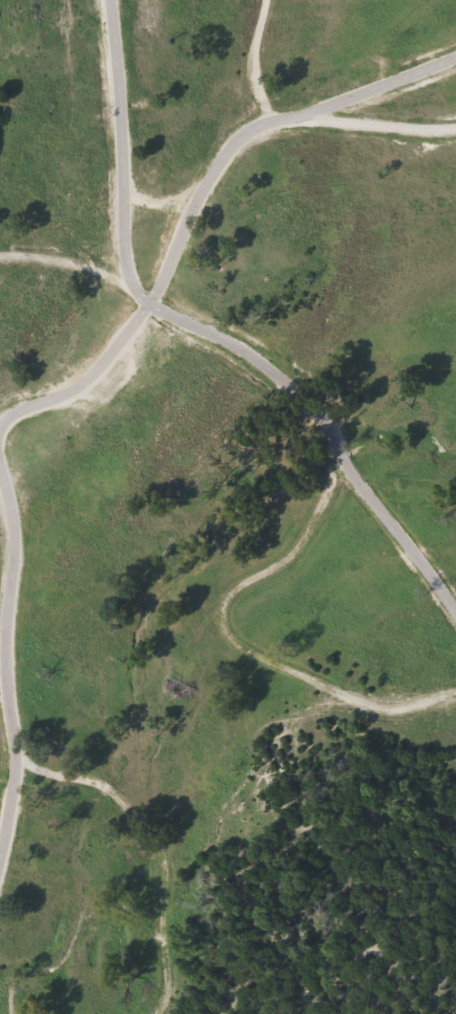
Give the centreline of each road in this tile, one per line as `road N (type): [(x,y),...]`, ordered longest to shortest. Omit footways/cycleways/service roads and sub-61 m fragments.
road 1 (residential): [(0,264),(90,261),(148,306),(264,361),(329,440),(338,461),(333,490),(291,563),(237,590),(221,610),(229,650),(375,710),(405,713),(455,699)]
road 2 (residential): [(0,435),(28,409),(79,395),(141,324),(190,206),(238,138),(268,127),(455,137)]
road 3 (residential): [(0,889),(20,805),(6,661),(14,532),(0,487)]
road 4 (residential): [(156,1013),(163,974),(154,831),(120,799),(16,771)]
road 5 (residential): [(148,306),(130,265),(114,0)]
road 6 (residential): [(264,0),(253,70),(268,127)]

